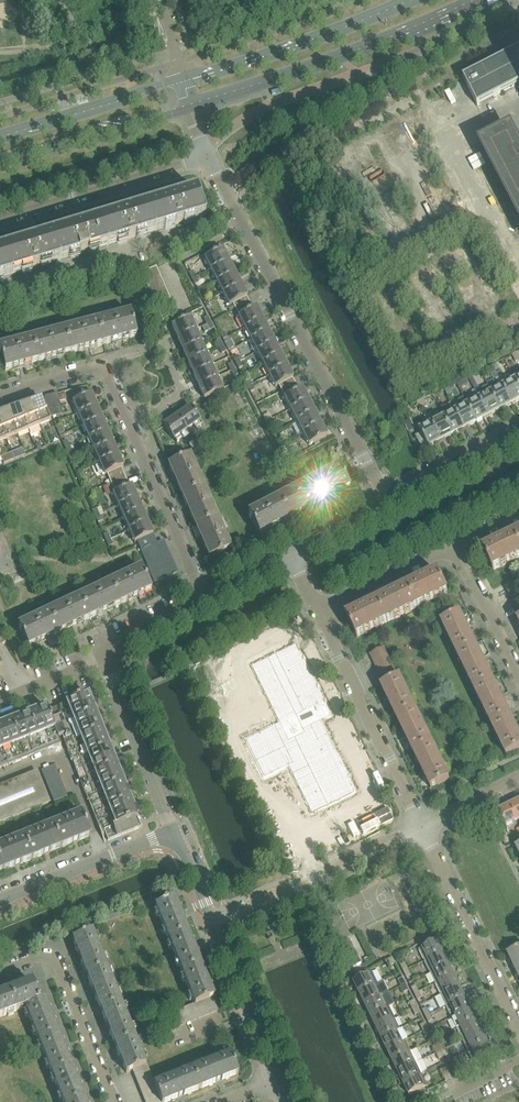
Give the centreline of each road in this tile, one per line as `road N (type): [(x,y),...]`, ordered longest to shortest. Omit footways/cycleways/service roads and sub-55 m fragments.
road 1 (residential): [(381,504),(206,155)]
road 2 (residential): [(203,600),(102,366),(0,391)]
road 3 (tertiary): [(190,107),(484,0)]
road 4 (residential): [(423,825),(316,610)]
road 5 (tertiary): [(406,0),(183,78)]
road 6 (residential): [(211,920),(423,825)]
road 7 (residential): [(423,825),(518,1030)]
road 8 (residential): [(0,224),(206,155)]
road 9 (residential): [(0,972),(36,958),(56,964),(113,1101)]
road 10 (tertiary): [(0,165),(190,107)]
road 11 (tertiary): [(183,78),(0,136)]
road 12 (residential): [(169,832),(101,659)]
road 13 (tertiary): [(0,900),(169,832)]
road 14 (tertiary): [(275,1081),(211,920)]
road 15 (residential): [(316,610),(455,541)]
road 16 (residential): [(381,504),(518,434)]
road 17 (residential): [(518,674),(455,541)]

